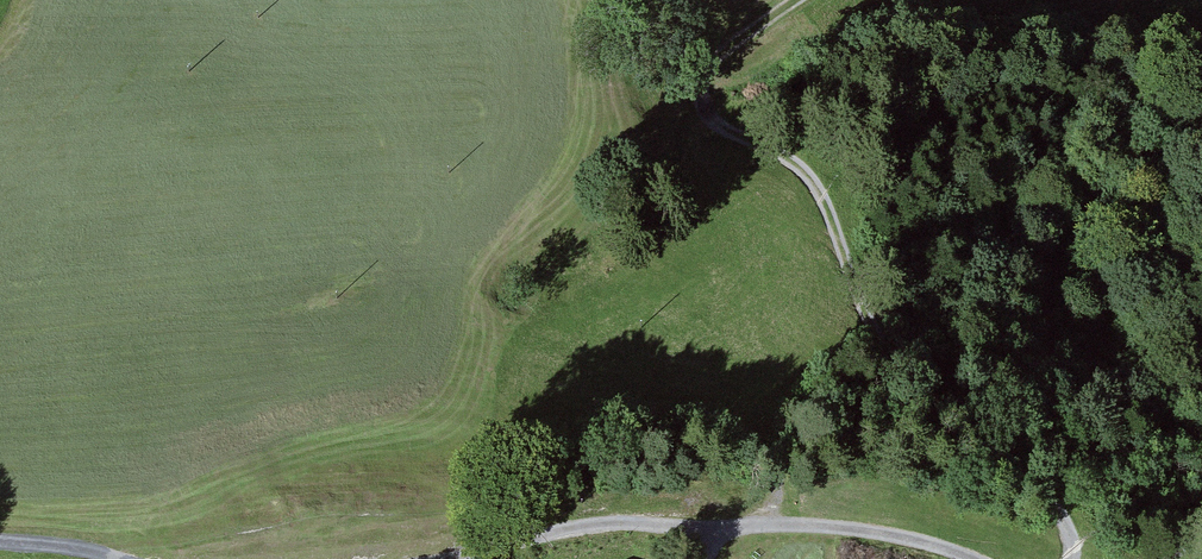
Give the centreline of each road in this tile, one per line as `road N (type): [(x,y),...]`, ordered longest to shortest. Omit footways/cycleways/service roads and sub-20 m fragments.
road 1 (track): [(1073,558),(1056,507),(870,334),(843,237),(812,174),(705,105),(706,74),(739,26),(787,0)]
road 2 (track): [(973,558),(926,540),(840,524),(624,521),(443,558)]
road 3 (track): [(140,558),(78,540),(0,536)]

